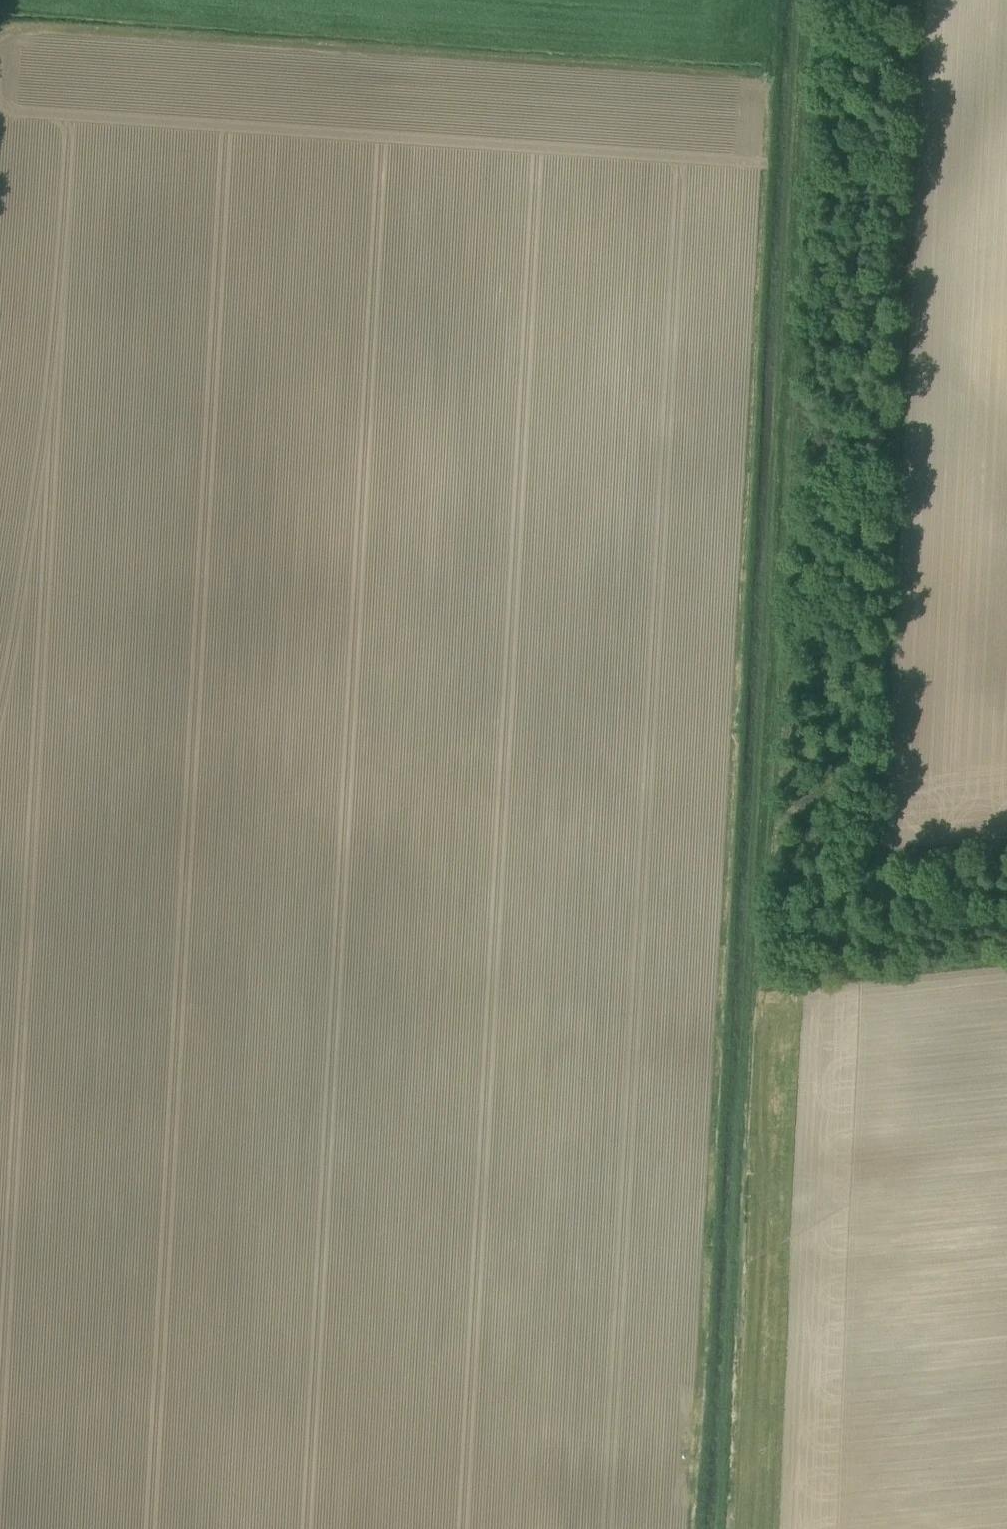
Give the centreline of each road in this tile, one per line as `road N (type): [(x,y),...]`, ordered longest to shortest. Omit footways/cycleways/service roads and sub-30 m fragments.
road 1 (track): [(729,1528),(803,0)]

